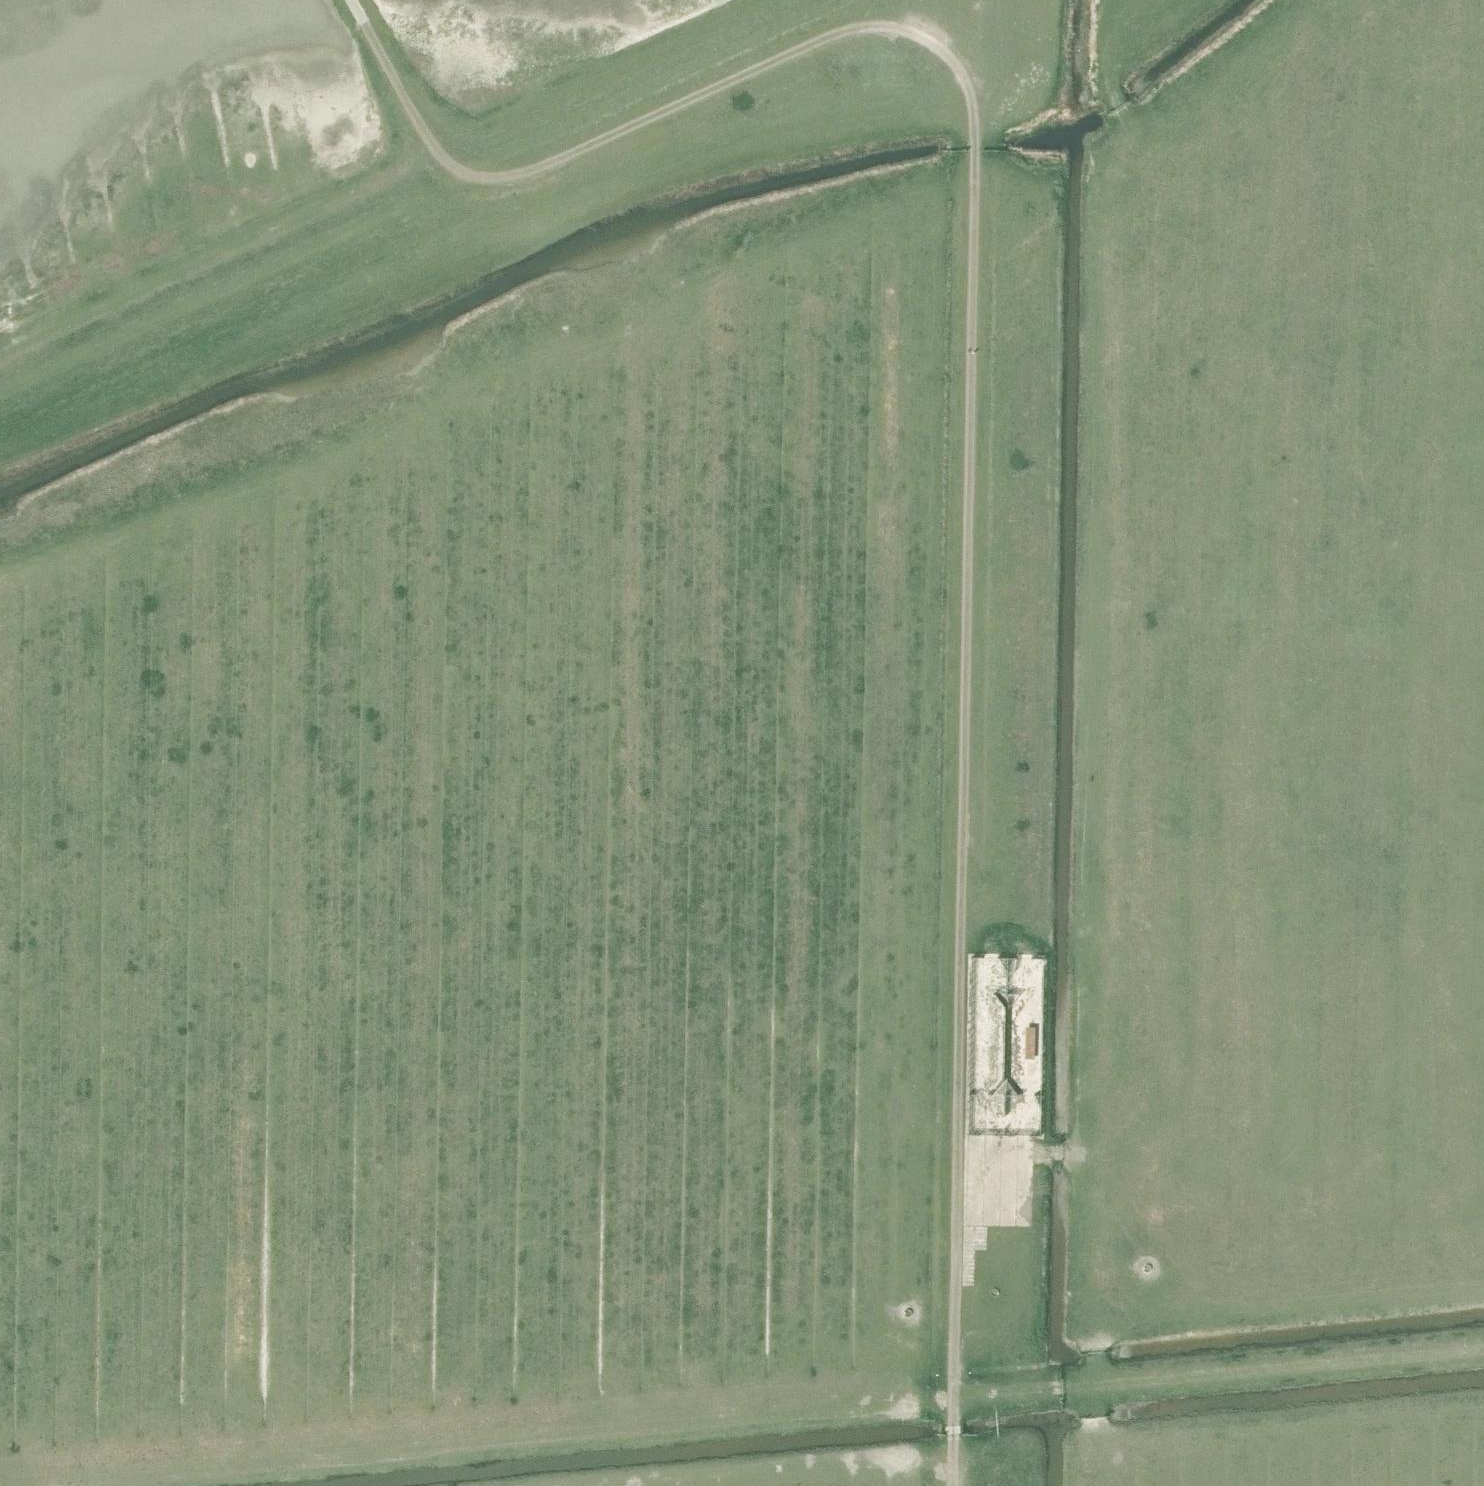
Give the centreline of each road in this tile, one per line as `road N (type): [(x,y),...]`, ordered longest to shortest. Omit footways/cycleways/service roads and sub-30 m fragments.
road 1 (track): [(953,1397),(975,123),(968,84),(951,60)]
road 2 (track): [(951,60),(908,31),(867,24),(528,173),(488,182),(465,178)]
road 3 (track): [(465,178),(439,160),(350,0)]

